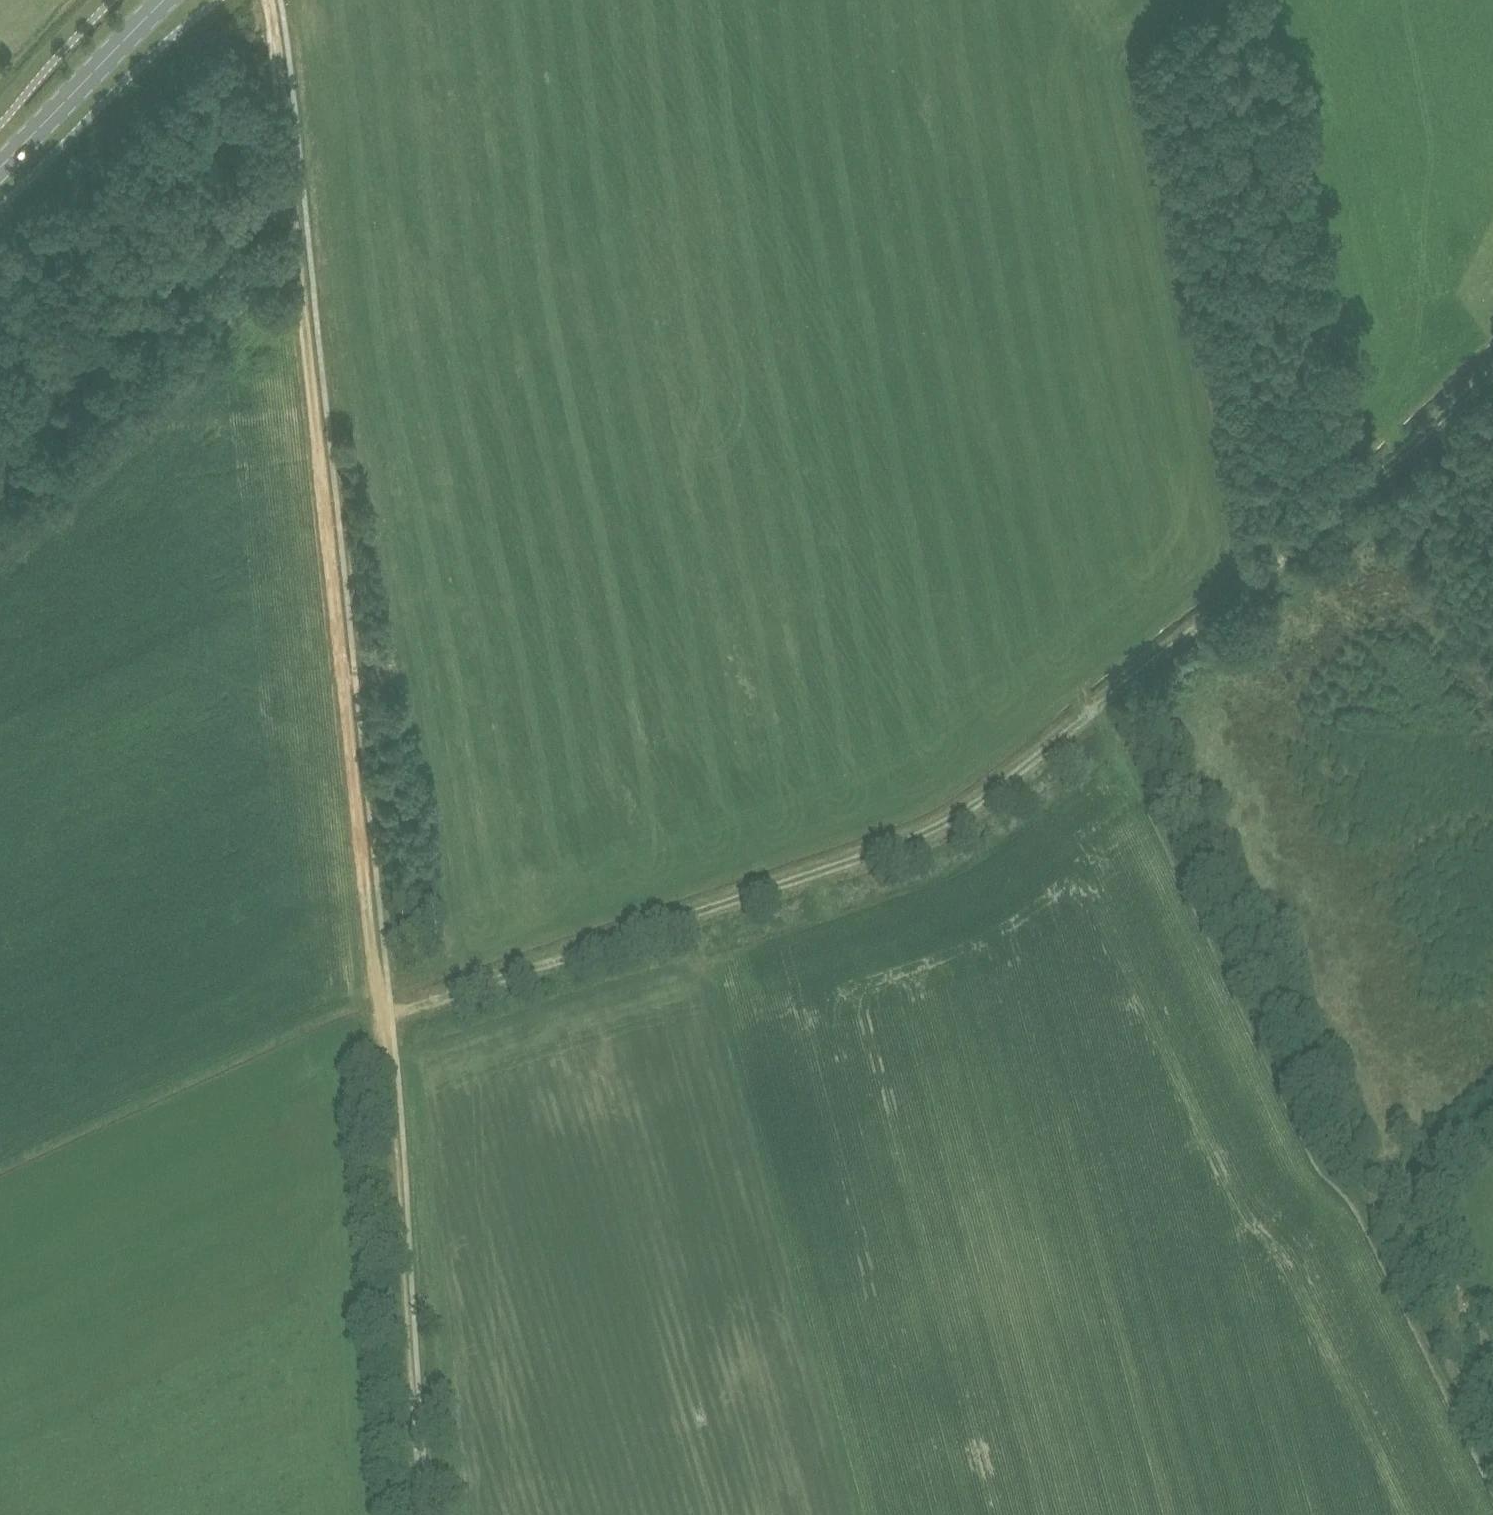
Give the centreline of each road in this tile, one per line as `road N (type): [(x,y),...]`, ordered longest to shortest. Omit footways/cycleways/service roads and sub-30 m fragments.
road 1 (track): [(1492,368),(1091,716),(948,818),(902,844),(769,891),(380,1017)]
road 2 (track): [(268,0),(380,1017)]
road 3 (track): [(380,1017),(416,1514)]
road 4 (primary): [(0,164),(166,0)]

